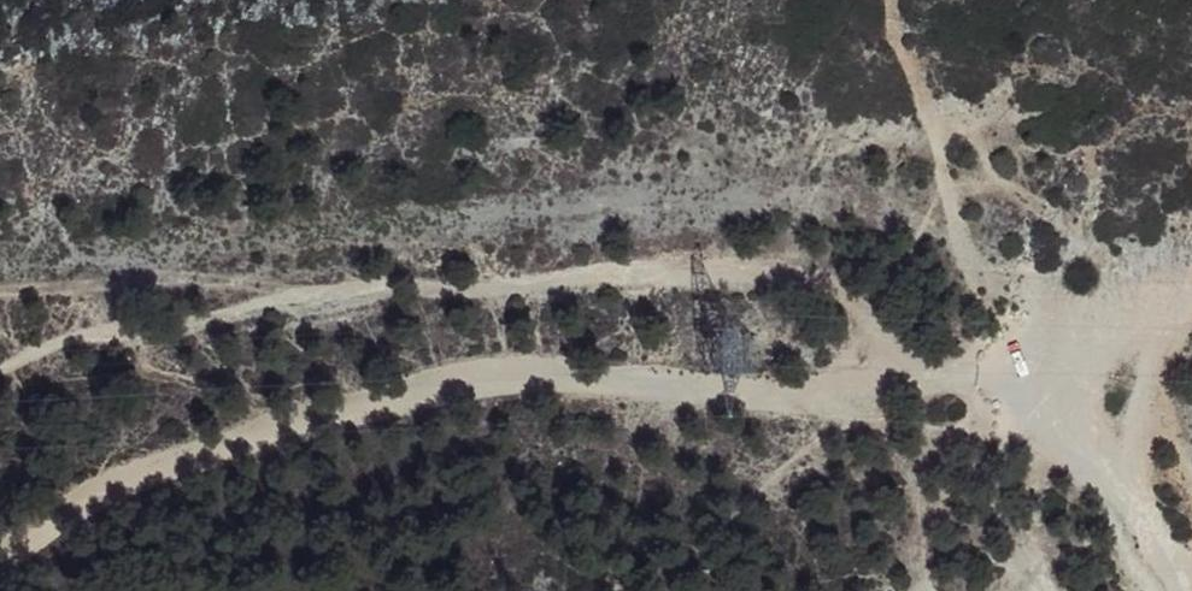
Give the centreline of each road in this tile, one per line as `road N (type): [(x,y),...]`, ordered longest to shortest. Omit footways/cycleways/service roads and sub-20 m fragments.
road 1 (track): [(0,557),(65,520),(283,426),(497,376),(821,398),(922,376)]
road 2 (track): [(344,285),(780,272),(922,376),(1013,350)]
road 3 (track): [(0,295),(164,284),(344,285)]
road 4 (track): [(1013,350),(1051,420),(1175,571),(1179,590)]
road 5 (track): [(1191,302),(1013,350)]

